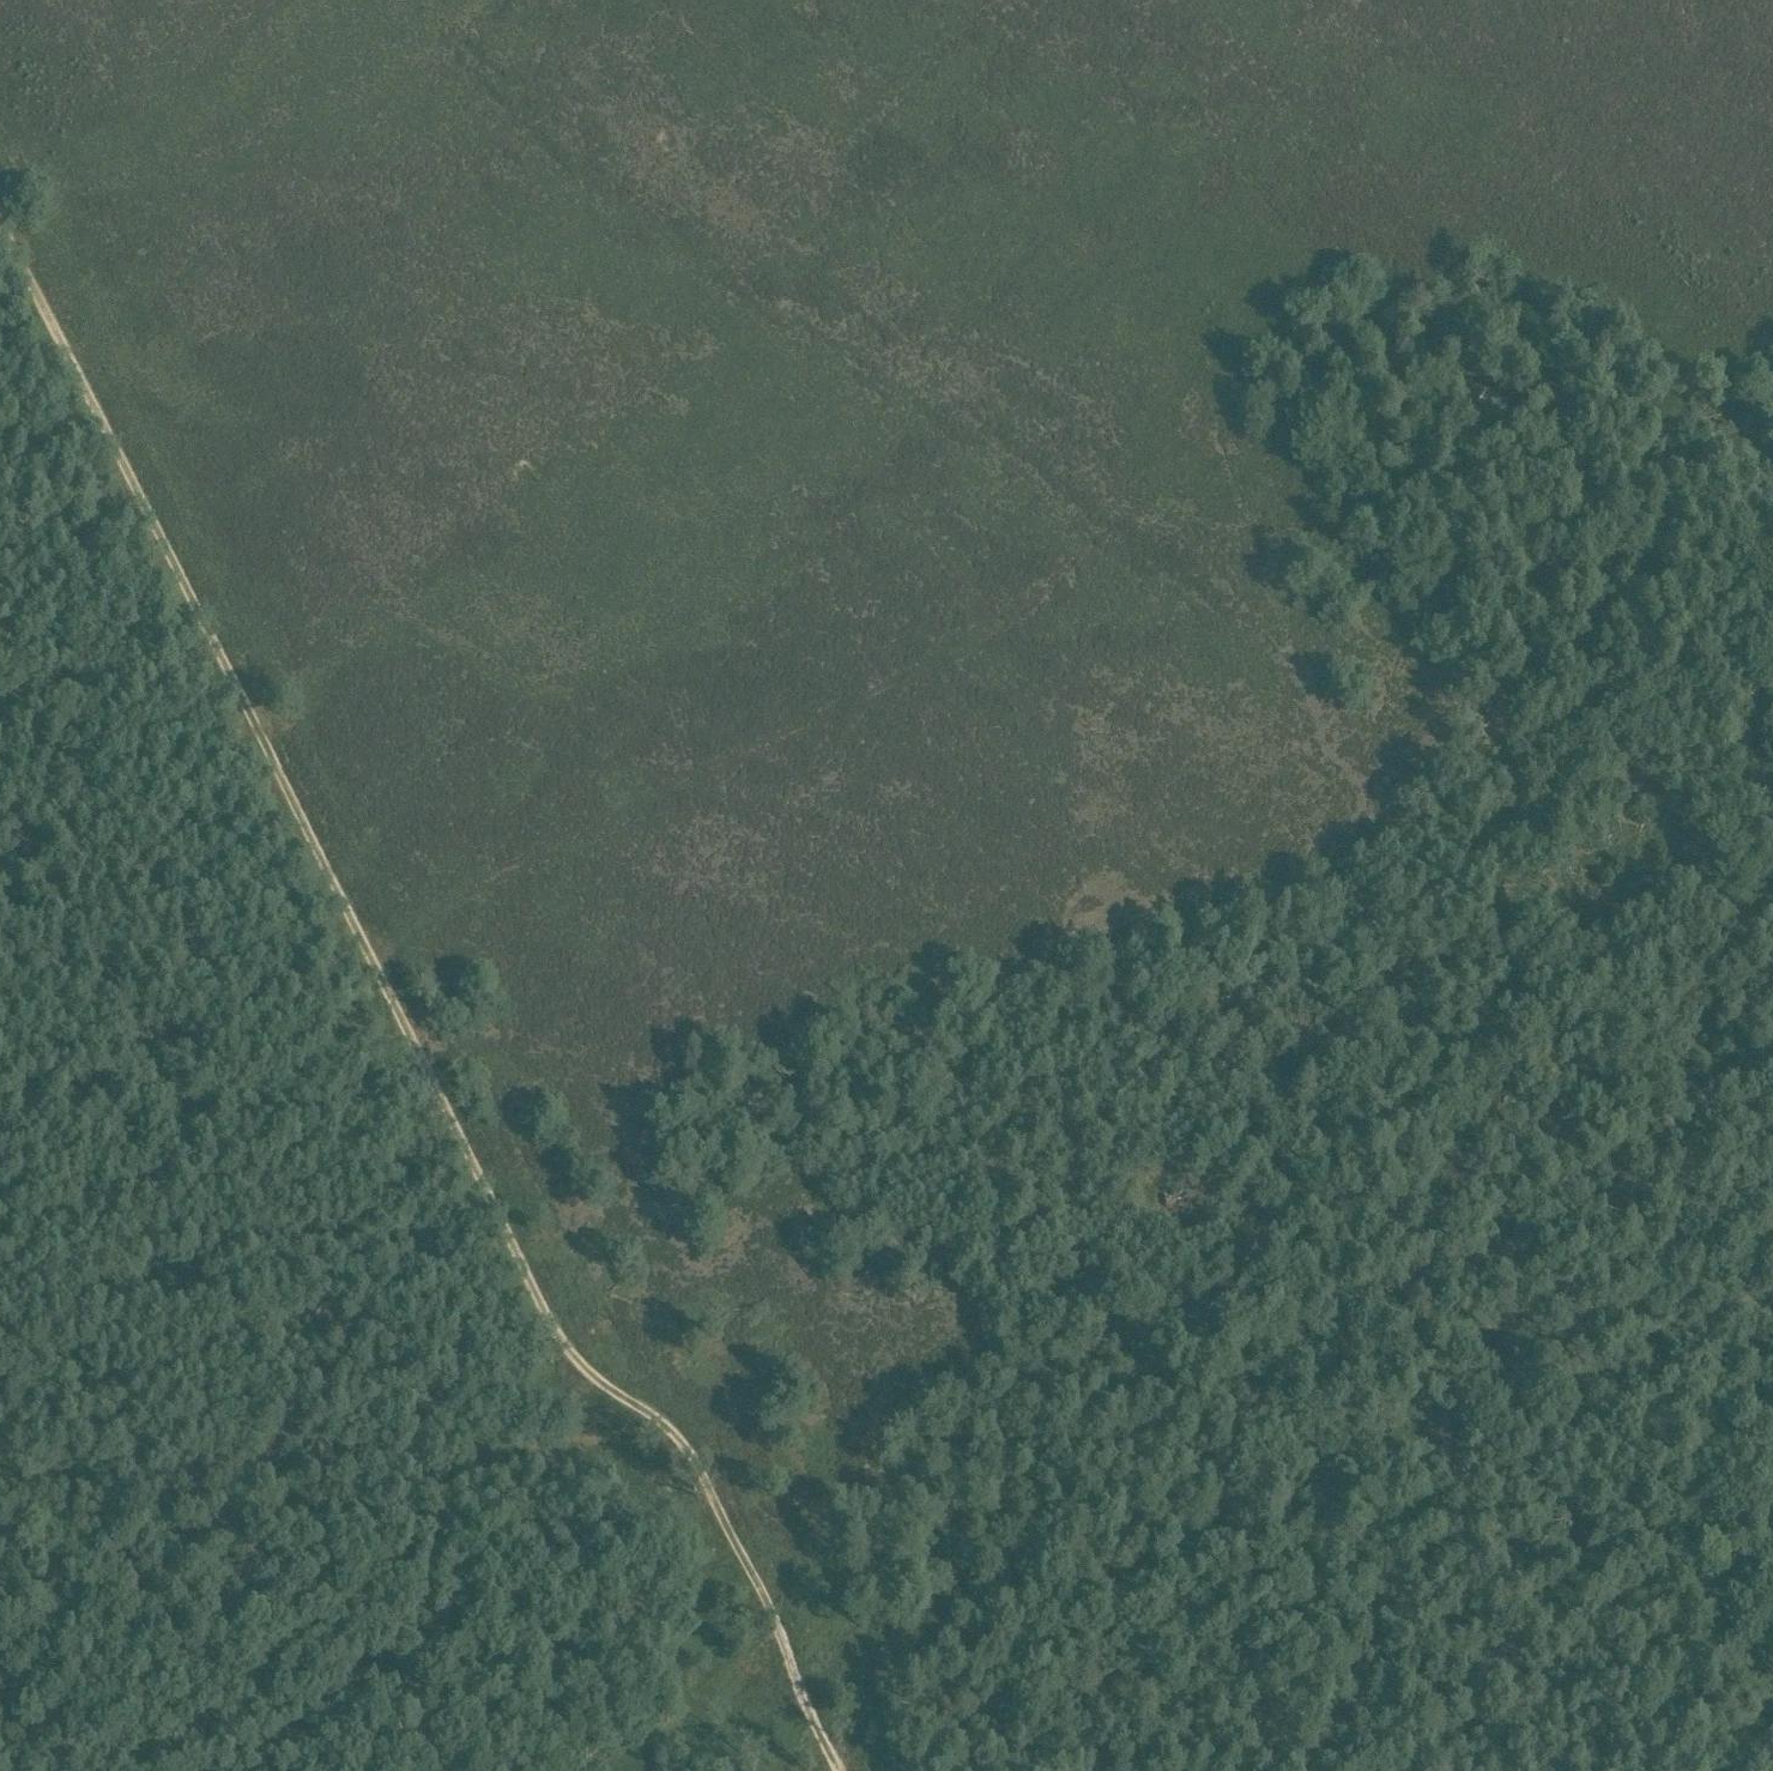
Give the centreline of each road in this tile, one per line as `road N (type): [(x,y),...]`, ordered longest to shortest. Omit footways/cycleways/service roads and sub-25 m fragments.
road 1 (track): [(0,208),(558,1328),(584,1373),(649,1409),(694,1463),(765,1585),(844,1770)]

